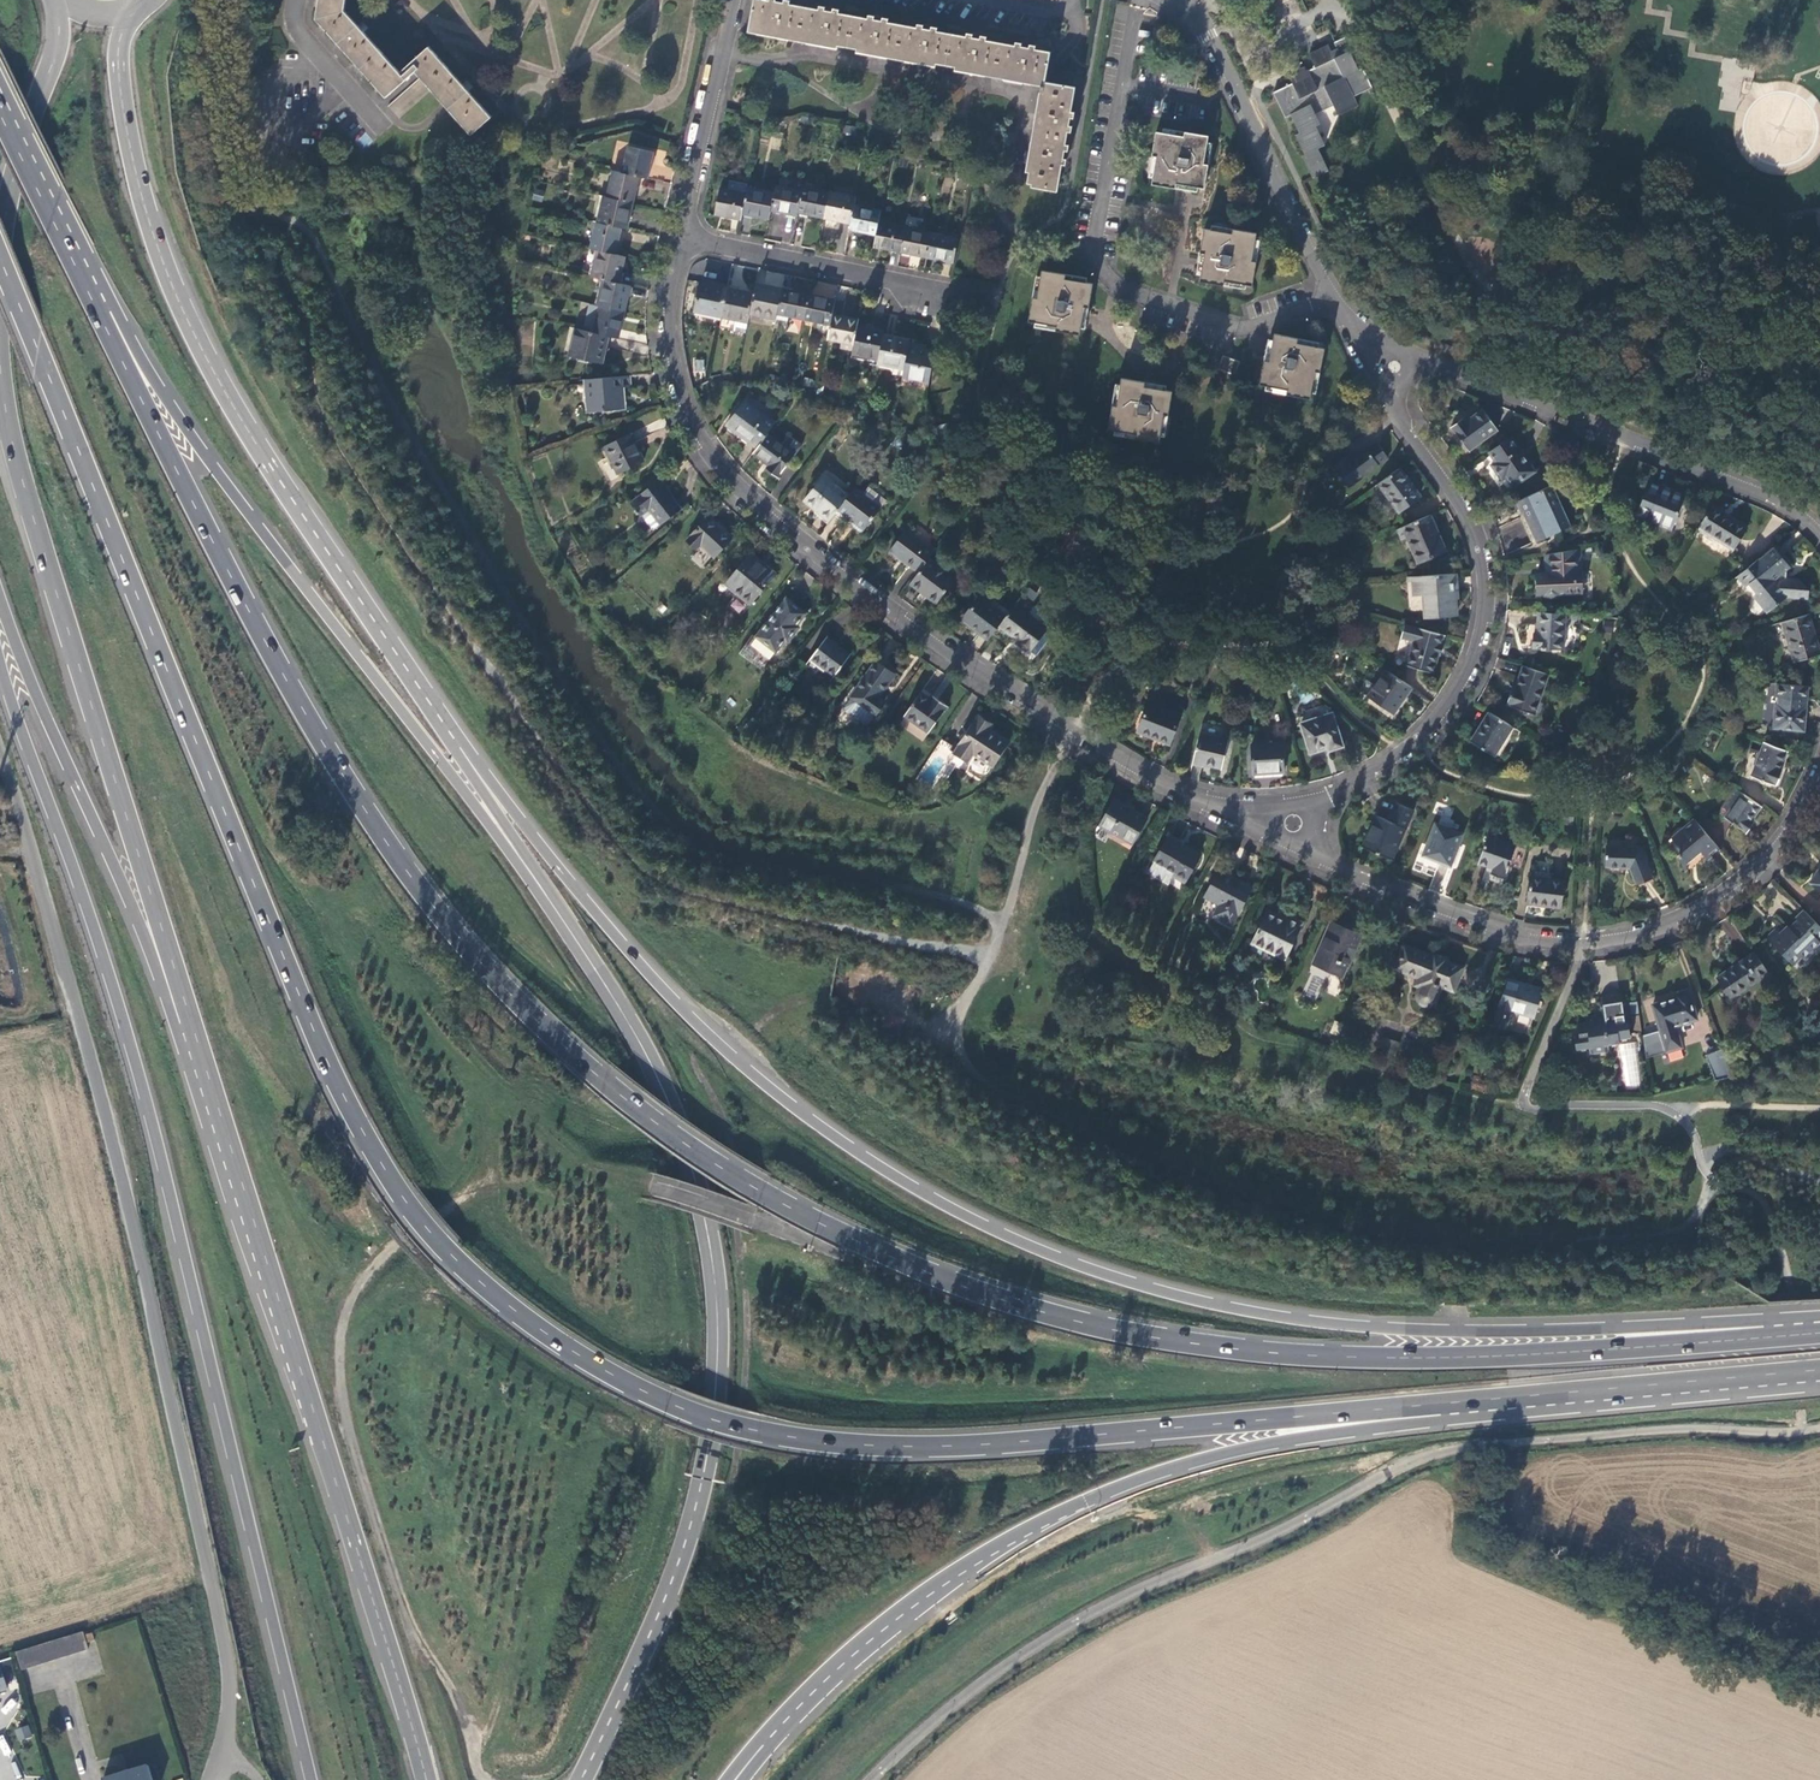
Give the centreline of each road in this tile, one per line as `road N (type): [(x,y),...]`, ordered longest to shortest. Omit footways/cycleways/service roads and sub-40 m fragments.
road 1 (trunk): [(0,256),(334,1075),(412,1208),(500,1298),(560,1343),(669,1402),(814,1439),(1001,1442),(1459,1407)]
road 2 (trunk): [(1786,1330),(1763,1321),(1513,1331),(1313,1321),(1166,1292),(1018,1241),(857,1151),(712,1037),(622,943),(448,731)]
road 3 (trunk): [(702,1481),(713,1340),(708,1269),(685,1162),(641,1057),(490,826),(209,457),(116,310),(92,298)]
road 4 (trunk): [(888,1254),(765,1193),(658,1122),(534,1017),(459,937),(361,803),(281,670),(92,298)]
road 5 (trunk): [(0,660),(157,1138),(312,1779)]
road 6 (unclassified): [(214,1779),(229,1695),(225,1642),(84,1033),(0,761)]
road 7 (unclassified): [(871,1779),(976,1687),(1078,1620),(1411,1462),(1465,1447),(1580,1435),(1802,1430)]
road 8 (track): [(650,1183),(582,1166),(529,1118),(497,1113),(487,1186),(397,1243),(363,1280),(345,1320),(343,1401),(396,1580),(458,1698),(486,1779)]
road 9 (trunk): [(1786,1330),(1764,1338),(1502,1355),(1241,1349),(1080,1321),(888,1254)]
road 10 (residential): [(1276,821),(1172,786),(1074,732),(835,571),(730,478),(685,402),(671,337),(683,240)]
road 11 (primary): [(702,1481),(724,1342),(719,1267),(698,1169),(652,1053),(448,731)]
road 12 (primary): [(448,731),(262,452),(170,279),(124,109),(119,48),(129,10)]
road 13 (trunk): [(777,1730),(956,1573),(1098,1495),(1216,1455),(1442,1421),(1459,1407)]
road 14 (primary): [(195,1049),(427,1779)]
road 15 (primary): [(0,367),(40,538),(195,1049)]
road 16 (residential): [(1305,837),(1334,863),(1489,923),(1538,939),(1585,942),(1652,931),(1710,902),(1766,860),(1819,782)]
road 17 (track): [(1525,1103),(1360,1069),(1263,1034),(1145,978),(1064,917),(1011,898)]
road 18 (residential): [(1395,388),(1398,416),(1482,552),(1489,597),(1484,634),(1466,676),(1401,751),(1307,811)]
road 19 (trunk): [(0,596),(175,1025),(195,1049)]
road 20 (residential): [(1819,533),(1789,508),(1744,488),(1413,362)]
road 21 (trunk): [(1459,1407),(1819,1374)]
road 22 (residential): [(1182,0),(1332,300)]
road 23 (primary): [(581,1779),(664,1601),(702,1481)]
road 24 (residential): [(996,304),(683,240)]
road 25 (primary): [(59,0),(56,49),(13,177),(0,274)]
road 26 (unclassified): [(888,1254),(650,1183)]
road 27 (residential): [(683,240),(735,0)]
road 28 (trunk): [(92,298),(0,110)]
road 29 (residential): [(297,0),(300,32),(385,129)]

